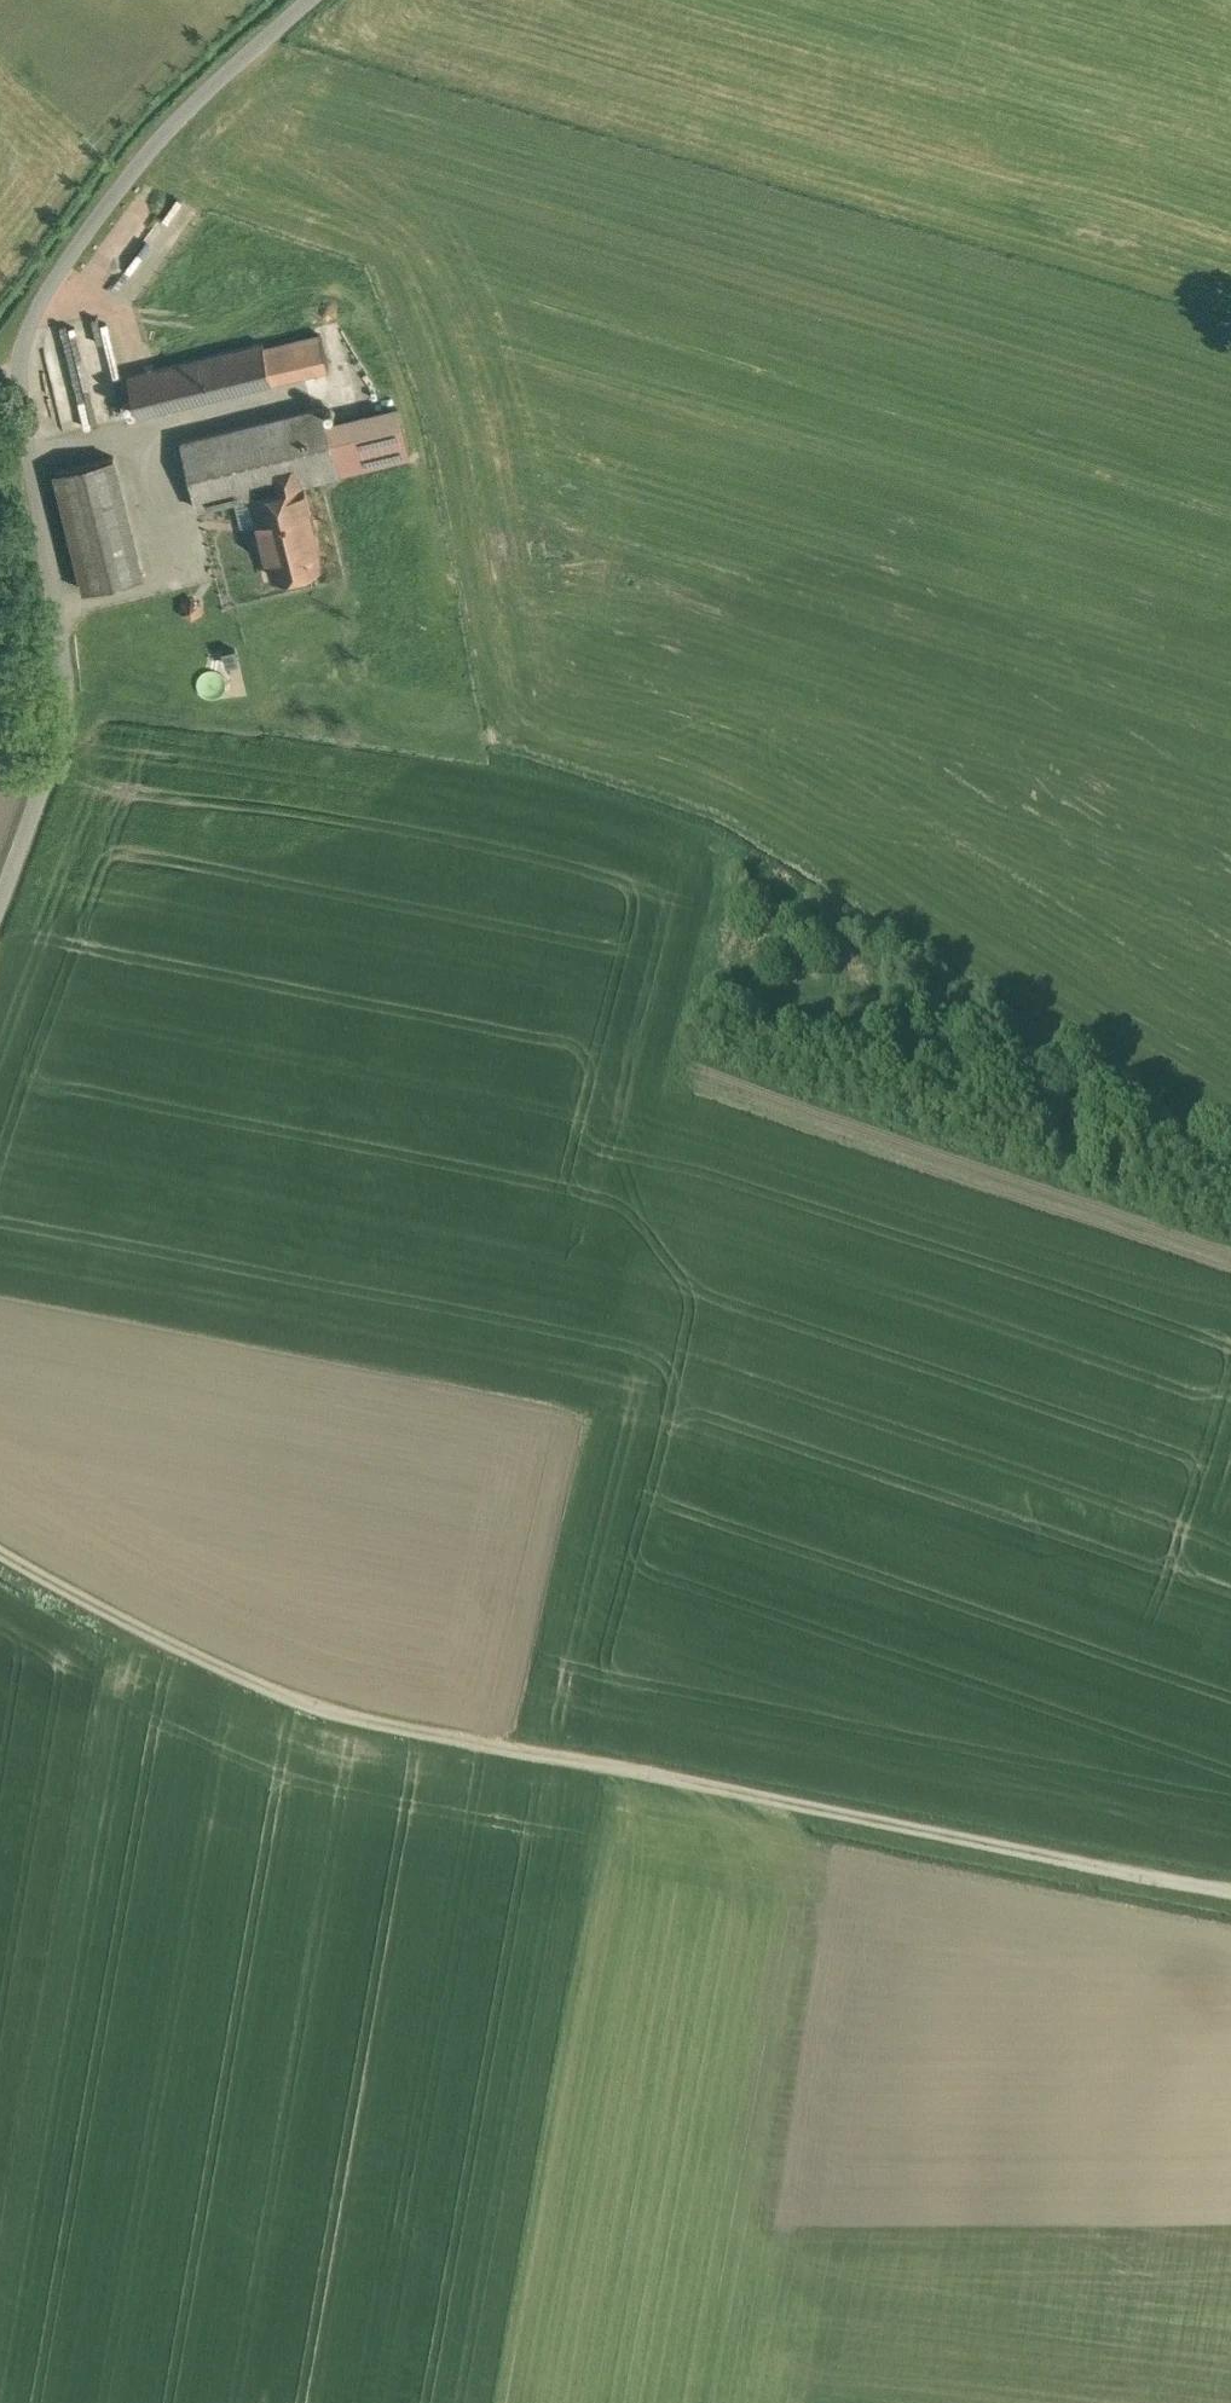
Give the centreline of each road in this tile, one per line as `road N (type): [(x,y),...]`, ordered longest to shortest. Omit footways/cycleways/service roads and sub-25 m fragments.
road 1 (track): [(1230,1887),(307,1712),(0,1520)]
road 2 (unclassified): [(325,0),(132,163),(35,298),(5,372),(4,433),(54,679),(59,762),(0,904)]

